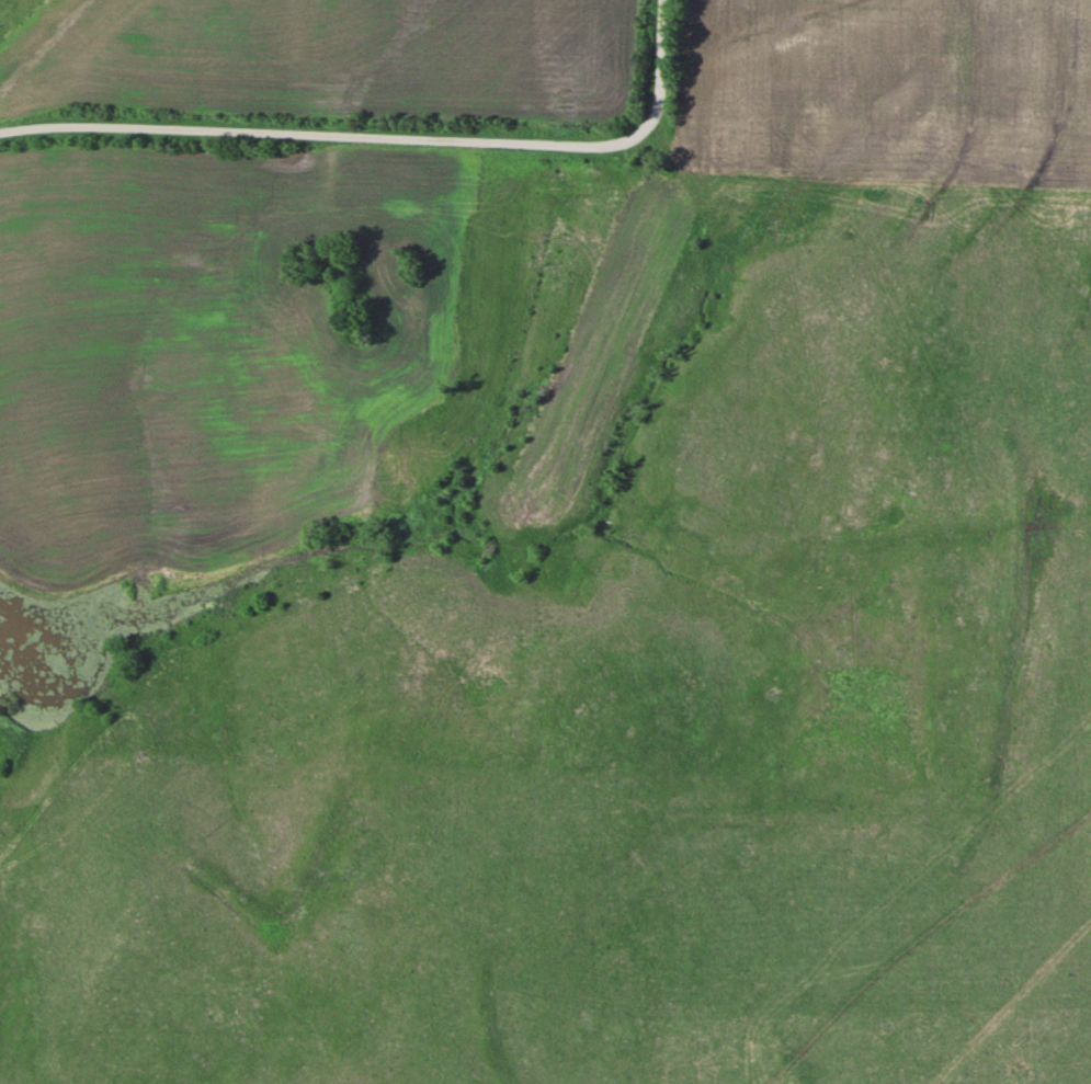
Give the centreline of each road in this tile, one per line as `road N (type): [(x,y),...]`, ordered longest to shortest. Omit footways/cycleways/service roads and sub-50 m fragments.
road 1 (residential): [(0,133),(79,126),(613,142),(651,117),(660,0)]

